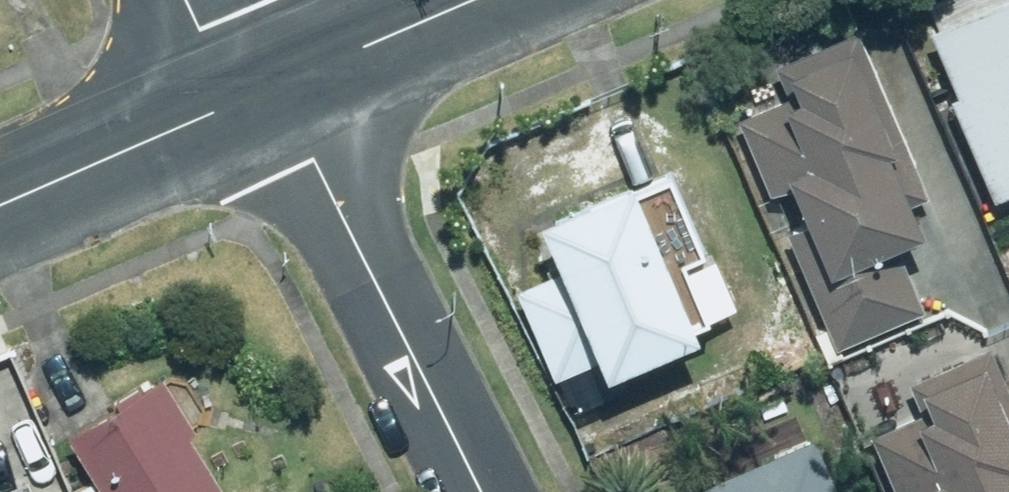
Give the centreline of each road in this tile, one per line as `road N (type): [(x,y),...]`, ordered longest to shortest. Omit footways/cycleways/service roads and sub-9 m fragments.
road 1 (residential): [(281,79),(490,491)]
road 2 (residential): [(232,105),(0,204)]
road 3 (residential): [(469,0),(281,79)]

